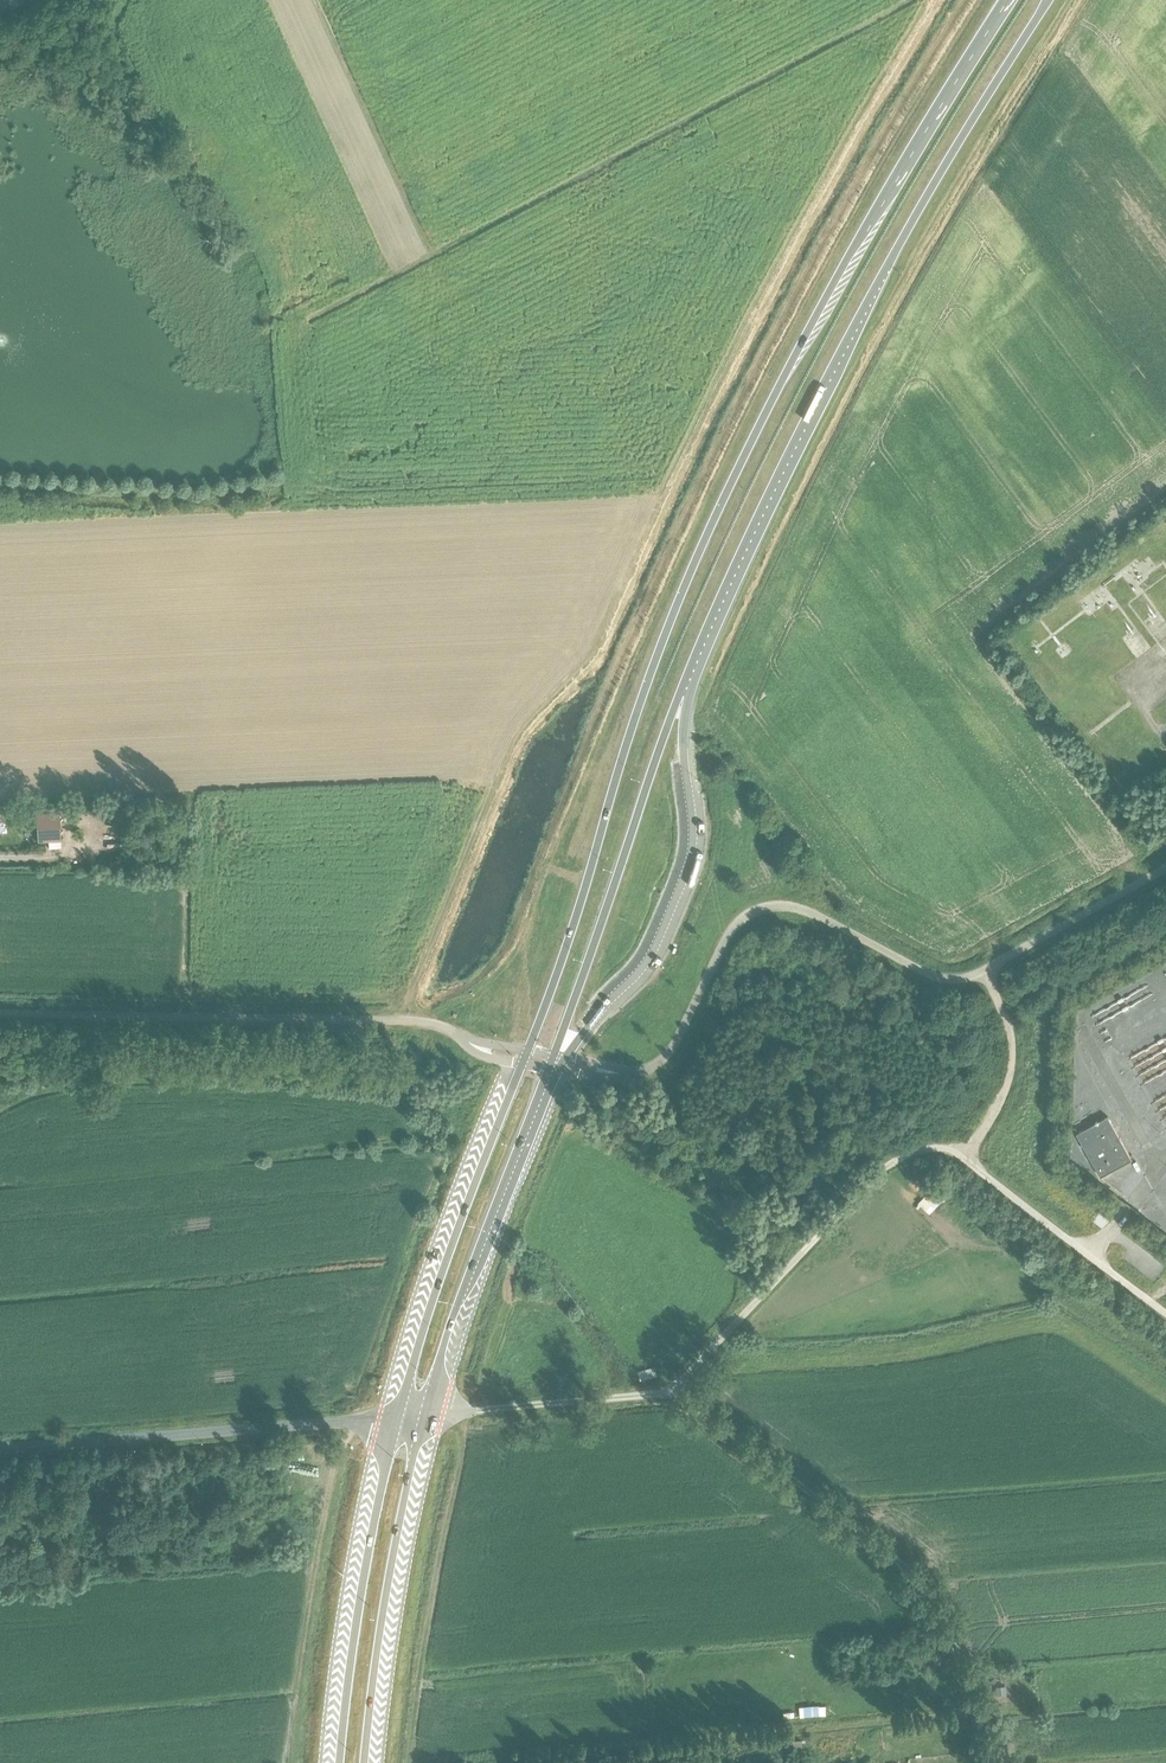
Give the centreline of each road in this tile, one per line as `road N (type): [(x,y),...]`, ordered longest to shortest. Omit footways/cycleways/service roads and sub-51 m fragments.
road 1 (trunk): [(554,1055),(659,748),(769,491),(915,215),(1047,0)]
road 2 (trunk): [(1008,0),(861,235),(734,477),(648,680),(527,1050)]
road 3 (unclassified): [(965,1156),(943,1144),(885,1164),(671,1384),(427,1412)]
road 4 (track): [(671,1384),(911,1573),(993,1762)]
road 5 (unclassified): [(473,1046),(443,1027),(404,1019),(0,1012)]
road 6 (unclassified): [(624,1073),(668,1054),(725,938),(743,915),(768,904),(803,906),(943,971),(984,966)]
road 7 (tertiary): [(400,1415),(0,1449)]
road 8 (trunk): [(522,1064),(472,1189),(400,1415)]
road 9 (trunk): [(427,1412),(451,1320),(549,1068)]
road 10 (trunk): [(366,1762),(381,1609),(427,1412)]
road 11 (trunk): [(400,1415),(357,1607),(340,1762)]
road 12 (unclassified): [(965,1156),(1165,1310)]
road 13 (unclassified): [(984,966),(1165,869)]
road 14 (unclassified): [(984,966),(1005,1018),(1005,1082),(965,1156)]

